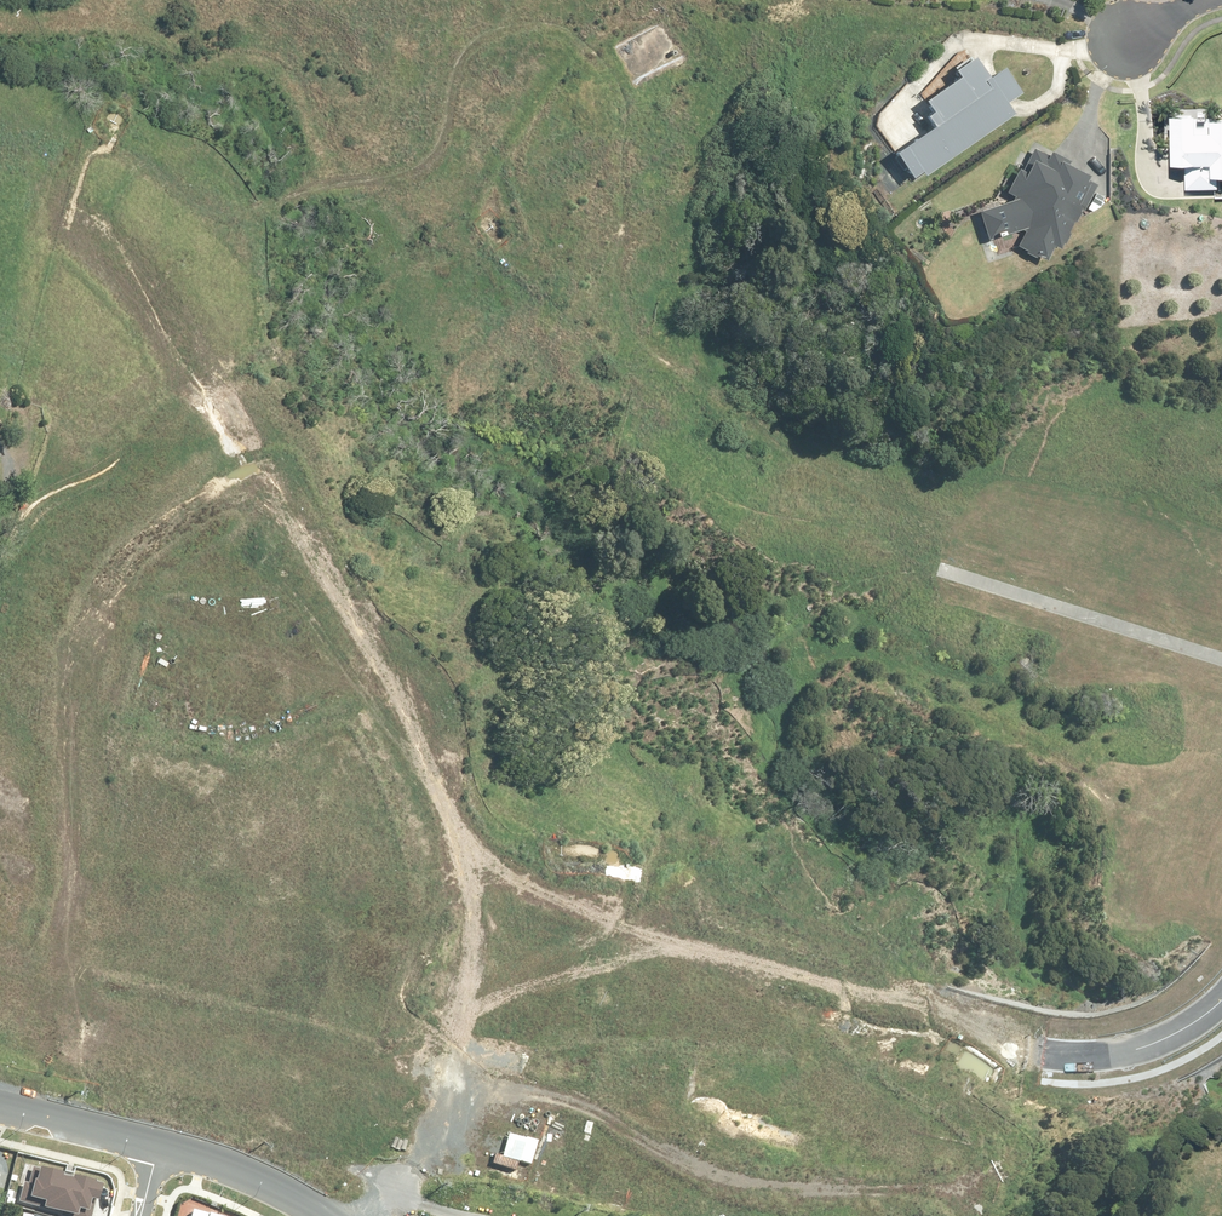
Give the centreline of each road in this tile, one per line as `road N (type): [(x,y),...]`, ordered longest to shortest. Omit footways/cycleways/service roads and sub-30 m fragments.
road 1 (unknown): [(4,194),(119,236),(171,309),(443,771),(473,897),(414,1123),(362,1215)]
road 2 (residential): [(473,897),(1028,1056),(1095,1057),(1143,1048),(1221,996)]
road 3 (unknown): [(29,1117),(79,885),(61,693),(136,553),(261,473)]
road 4 (track): [(1127,43),(796,0)]
road 5 (residential): [(1221,660),(935,567)]
road 6 (tertiary): [(159,1150),(222,1166),(317,1215)]
road 7 (tertiary): [(0,1110),(159,1150)]

